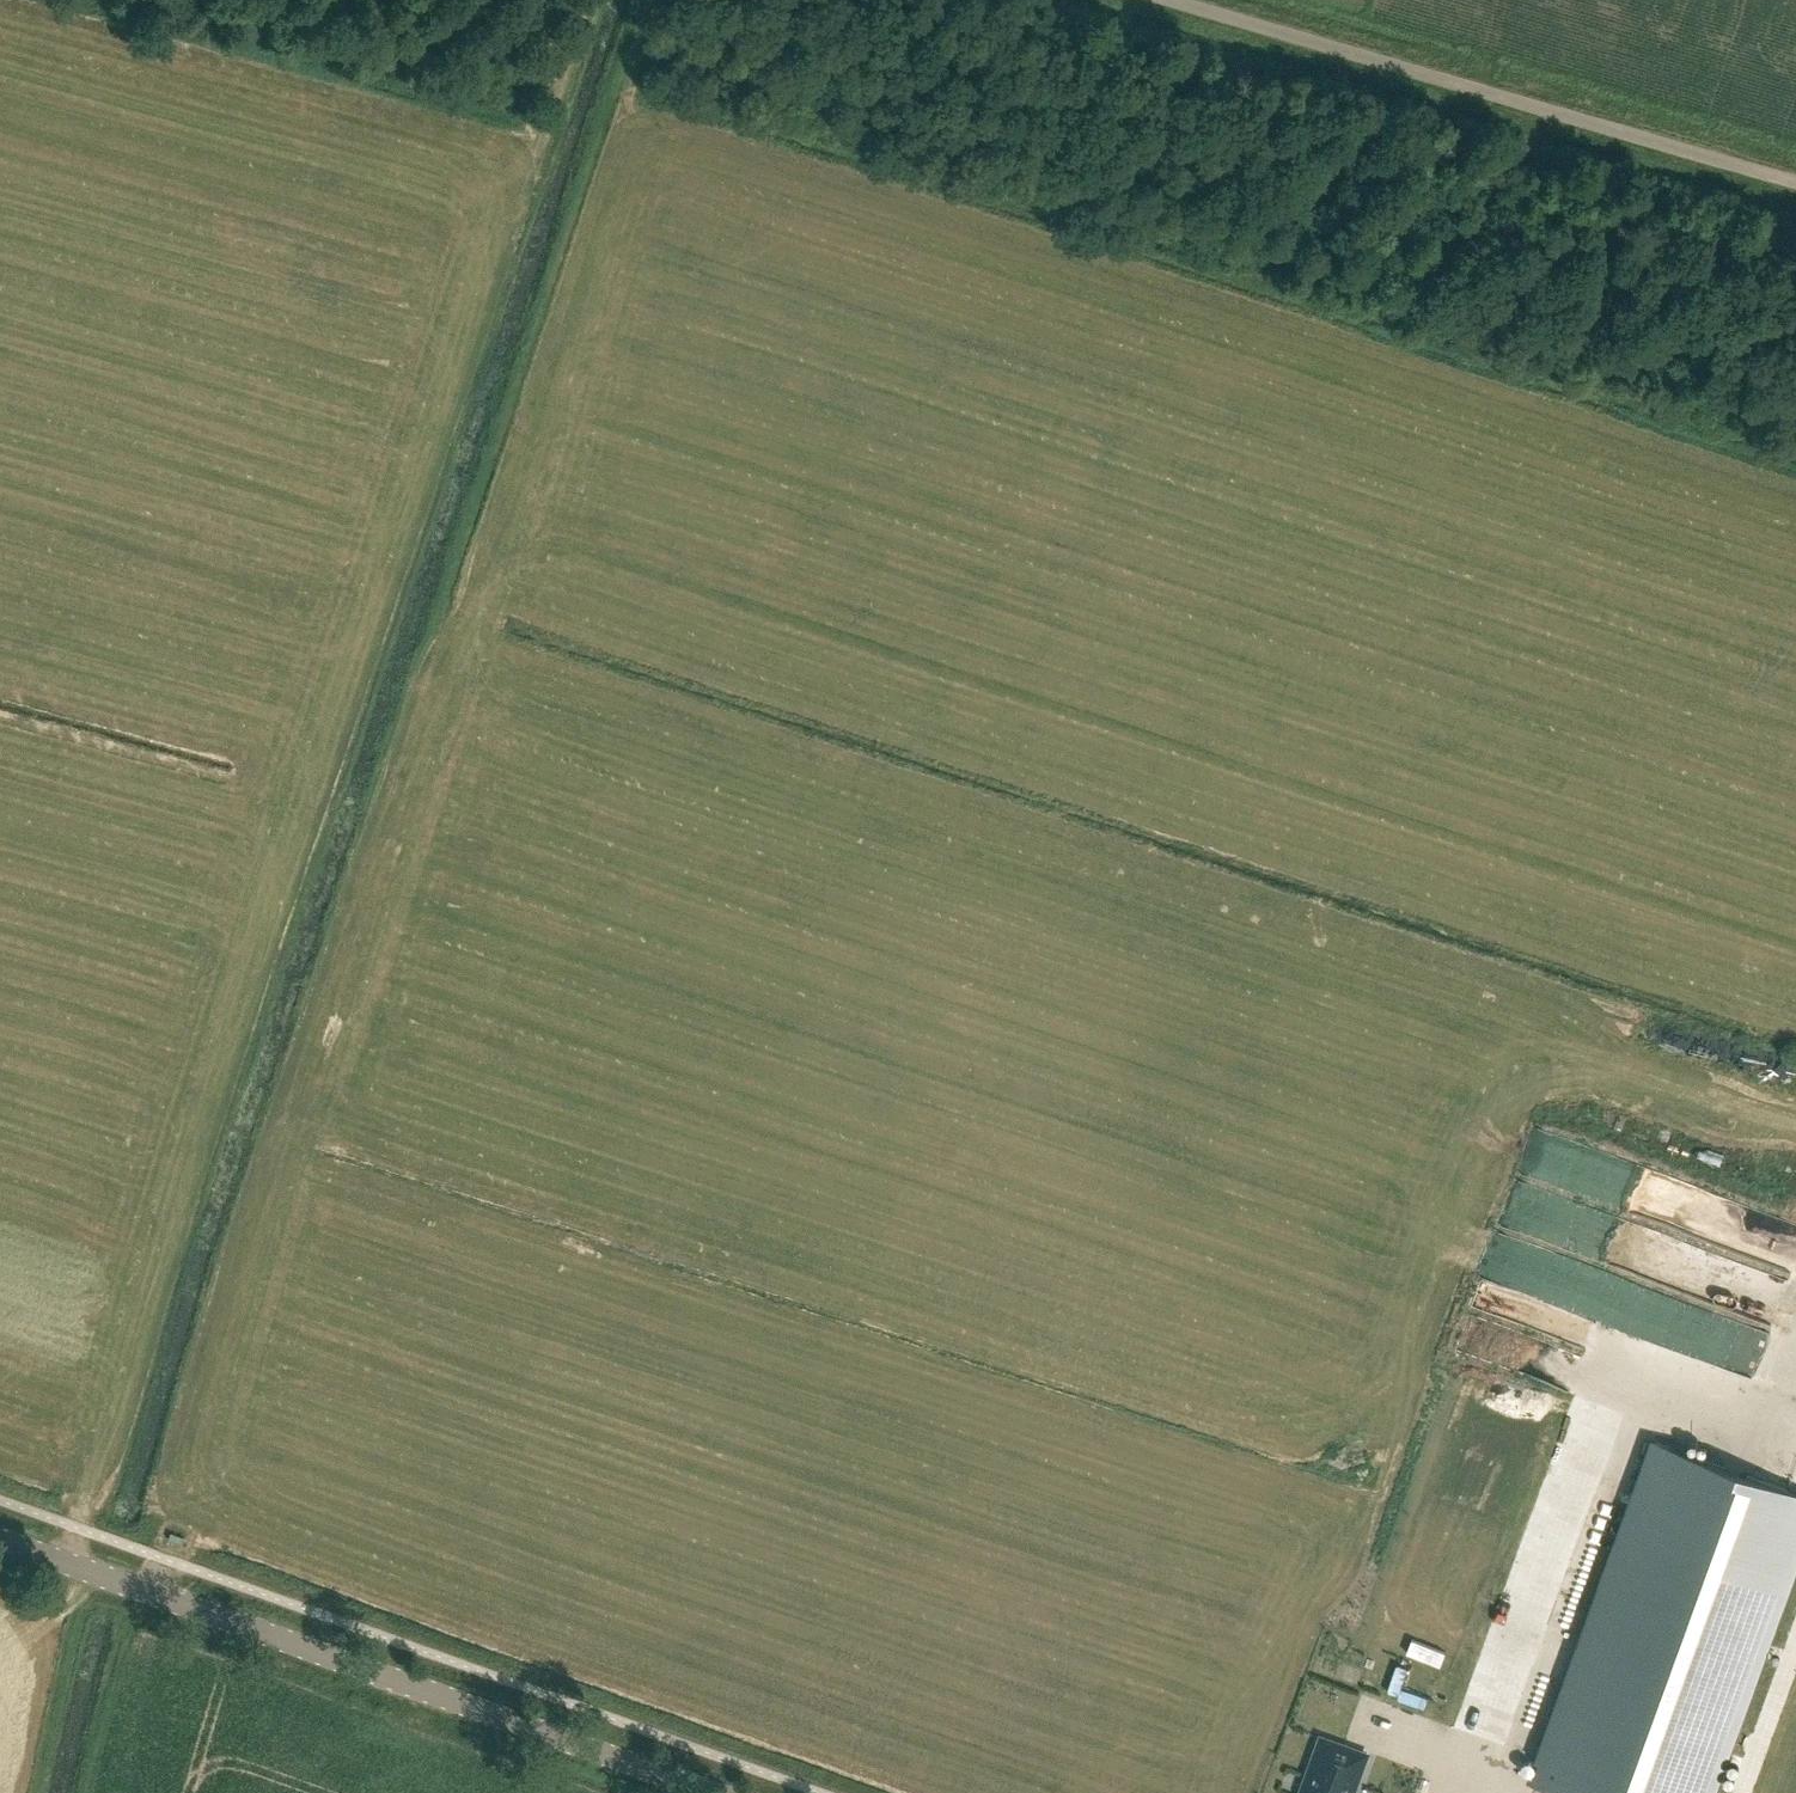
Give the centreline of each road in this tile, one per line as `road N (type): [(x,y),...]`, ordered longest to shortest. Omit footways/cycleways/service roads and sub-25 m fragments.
road 1 (tertiary): [(715,1792),(0,1538)]
road 2 (unclassified): [(1165,0),(1795,181)]

